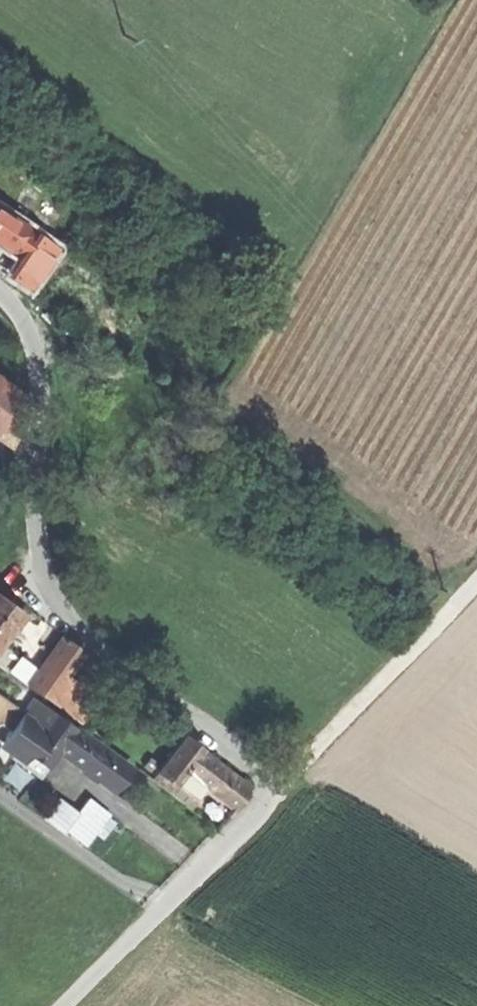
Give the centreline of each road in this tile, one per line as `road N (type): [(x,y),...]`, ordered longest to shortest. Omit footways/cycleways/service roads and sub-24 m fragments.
road 1 (residential): [(0,291),(33,342),(46,398),(35,523),(43,574),(68,624),(277,788)]
road 2 (unclassified): [(277,788),(64,1005)]
road 3 (track): [(476,579),(277,788)]

